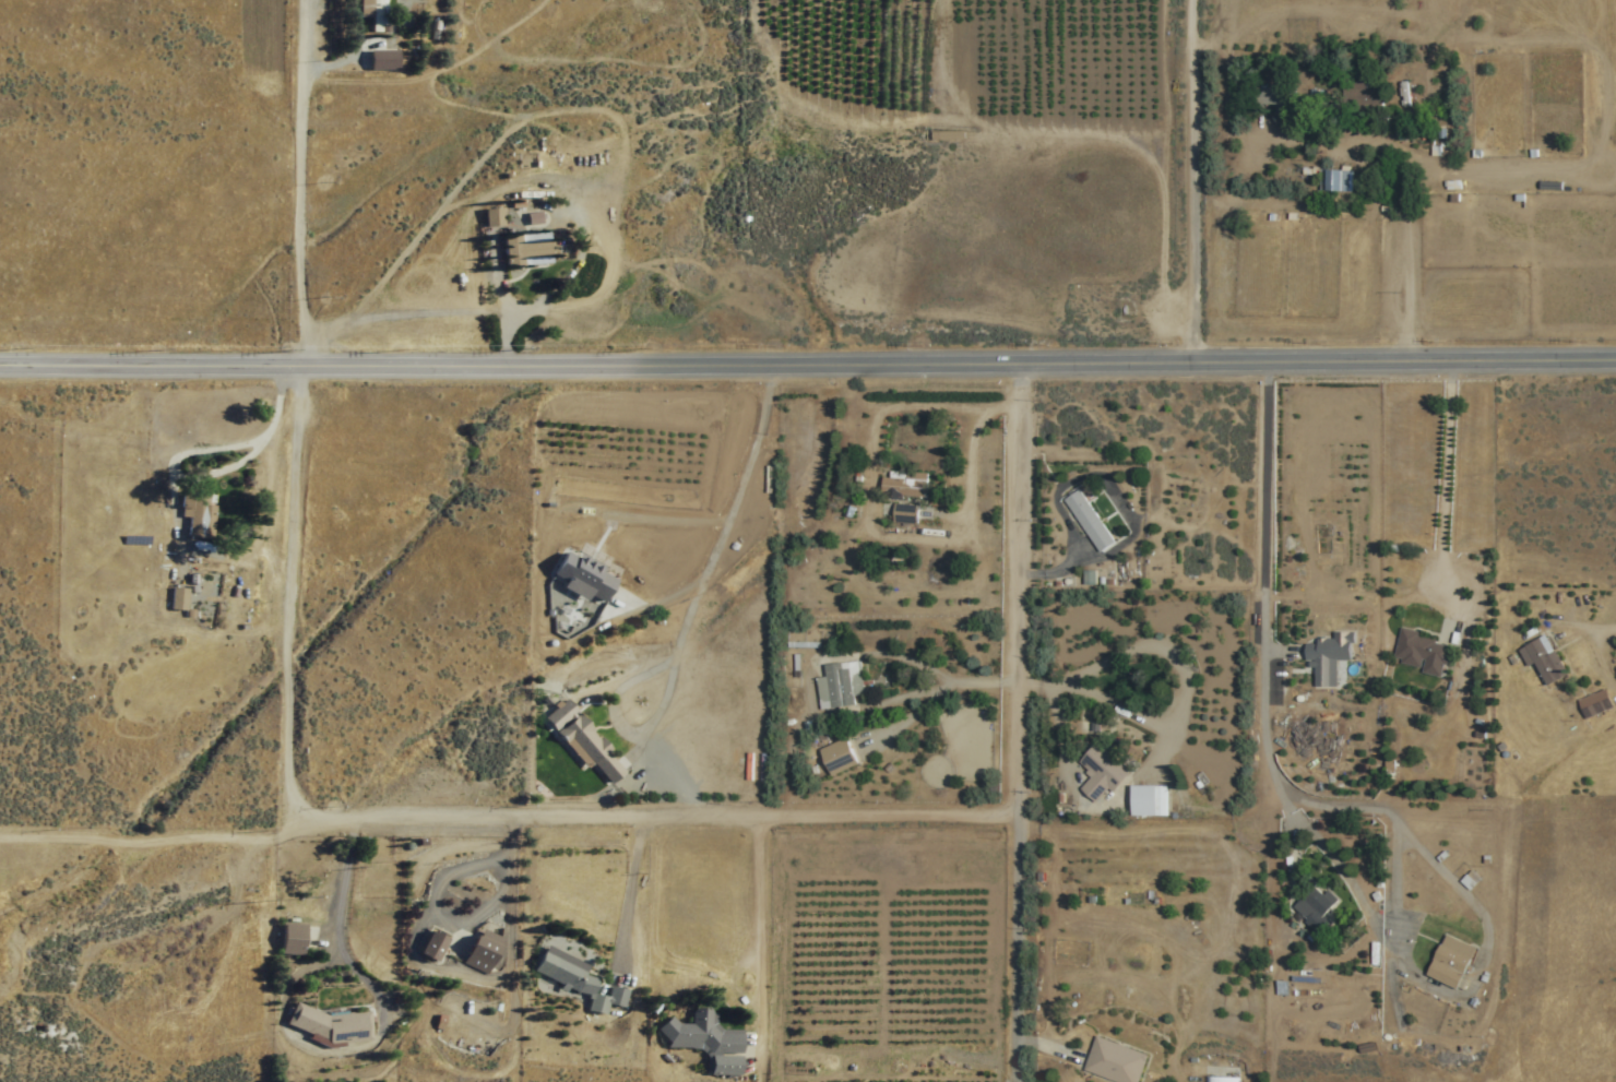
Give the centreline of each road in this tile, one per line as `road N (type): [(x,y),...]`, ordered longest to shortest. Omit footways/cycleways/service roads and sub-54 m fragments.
road 1 (secondary): [(0,356),(1615,351)]
road 2 (residential): [(297,0),(298,331),(289,406),(283,769),(293,802),(337,818)]
road 3 (residential): [(1018,356),(1013,1081)]
road 4 (residential): [(337,818),(1017,808)]
road 5 (residential): [(1367,904),(1281,792),(1264,754),(1257,640),(1260,352)]
road 6 (residential): [(1191,0),(1191,353)]

